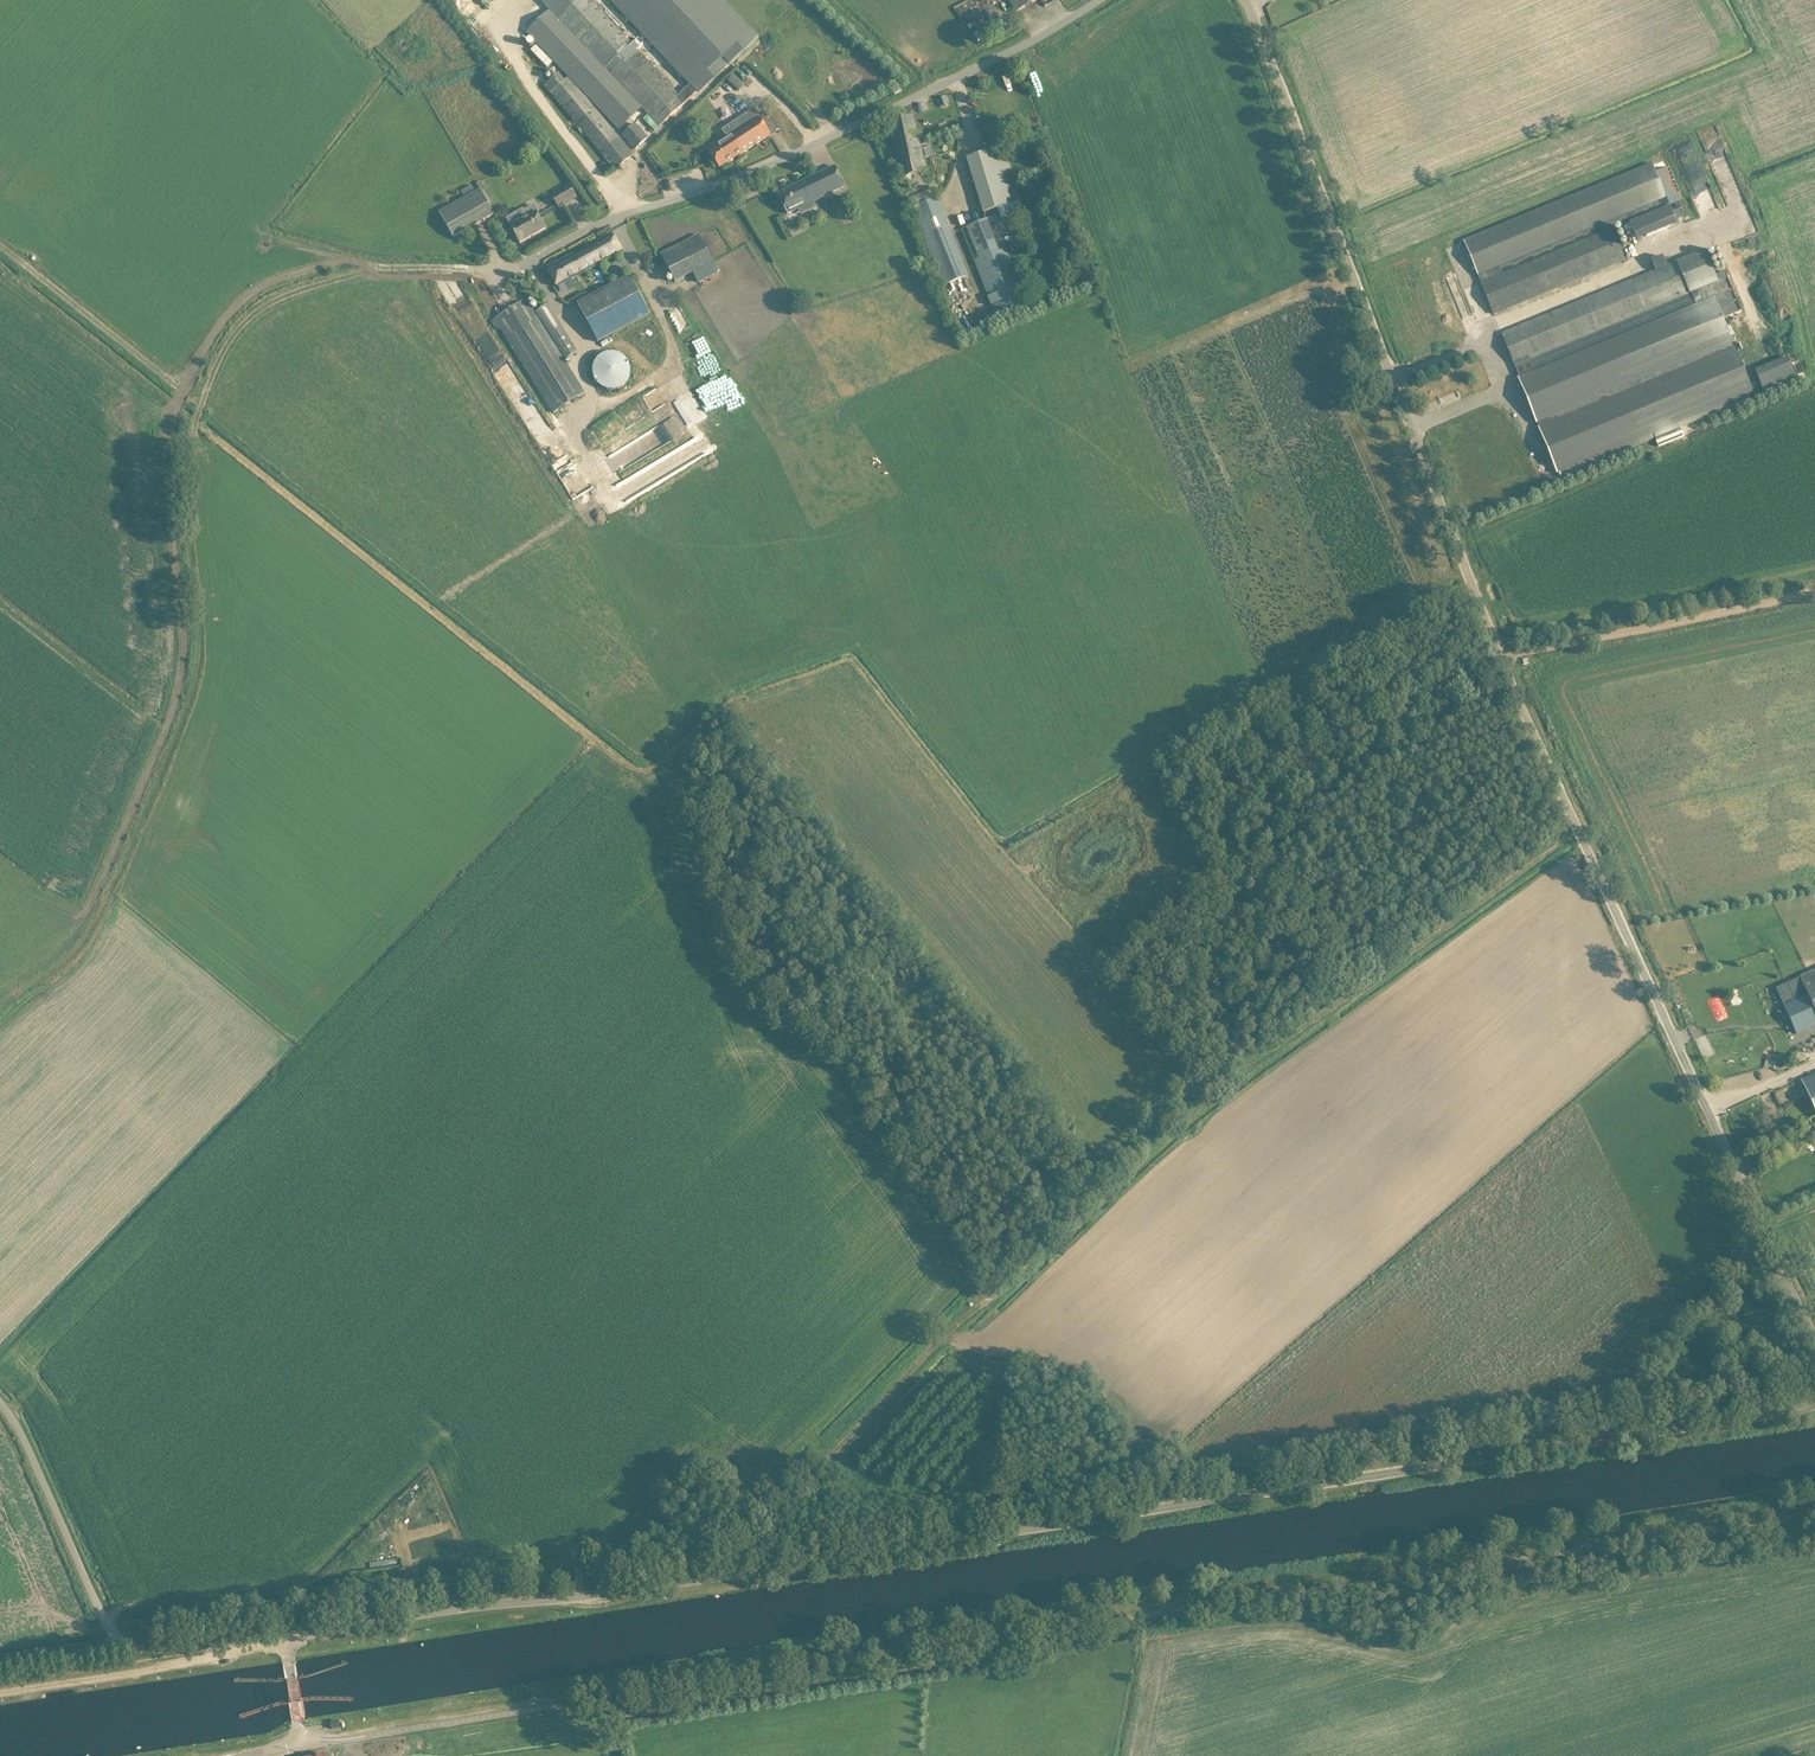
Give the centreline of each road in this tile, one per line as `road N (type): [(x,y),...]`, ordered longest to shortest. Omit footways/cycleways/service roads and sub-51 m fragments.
road 1 (unclassified): [(284,1635),(640,1589),(1814,1407)]
road 2 (track): [(300,1742),(1814,1503)]
road 3 (unclassified): [(1814,1343),(1553,783),(1411,441),(1243,0)]
road 4 (track): [(728,1576),(728,1567),(829,1458),(957,1323),(1006,1291),(1150,1130),(1198,1088),(1275,1047),(1577,829)]
road 5 (track): [(0,1005),(79,953),(195,679),(201,613),(185,452),(235,334),(276,300),(363,272),(483,271)]
road 6 (unclassified): [(483,271),(523,266),(600,223),(777,164),(1099,0)]
road 7 (track): [(384,272),(350,260),(264,286),(232,311),(182,389),(0,245)]
road 8 (unclassified): [(284,1635),(149,1650),(119,1640),(0,1403)]
road 9 (track): [(1472,582),(1429,628),(1271,755),(1197,773)]
road 10 (track): [(1502,658),(1814,589)]
road 11 (track): [(440,1469),(478,1543),(502,1551),(563,1545),(572,1552),(580,1595)]
road 12 (unclassified): [(244,1755),(300,1742),(284,1635)]
road 13 (track): [(285,1641),(132,1671)]
road 14 (track): [(132,1671),(0,1691)]

